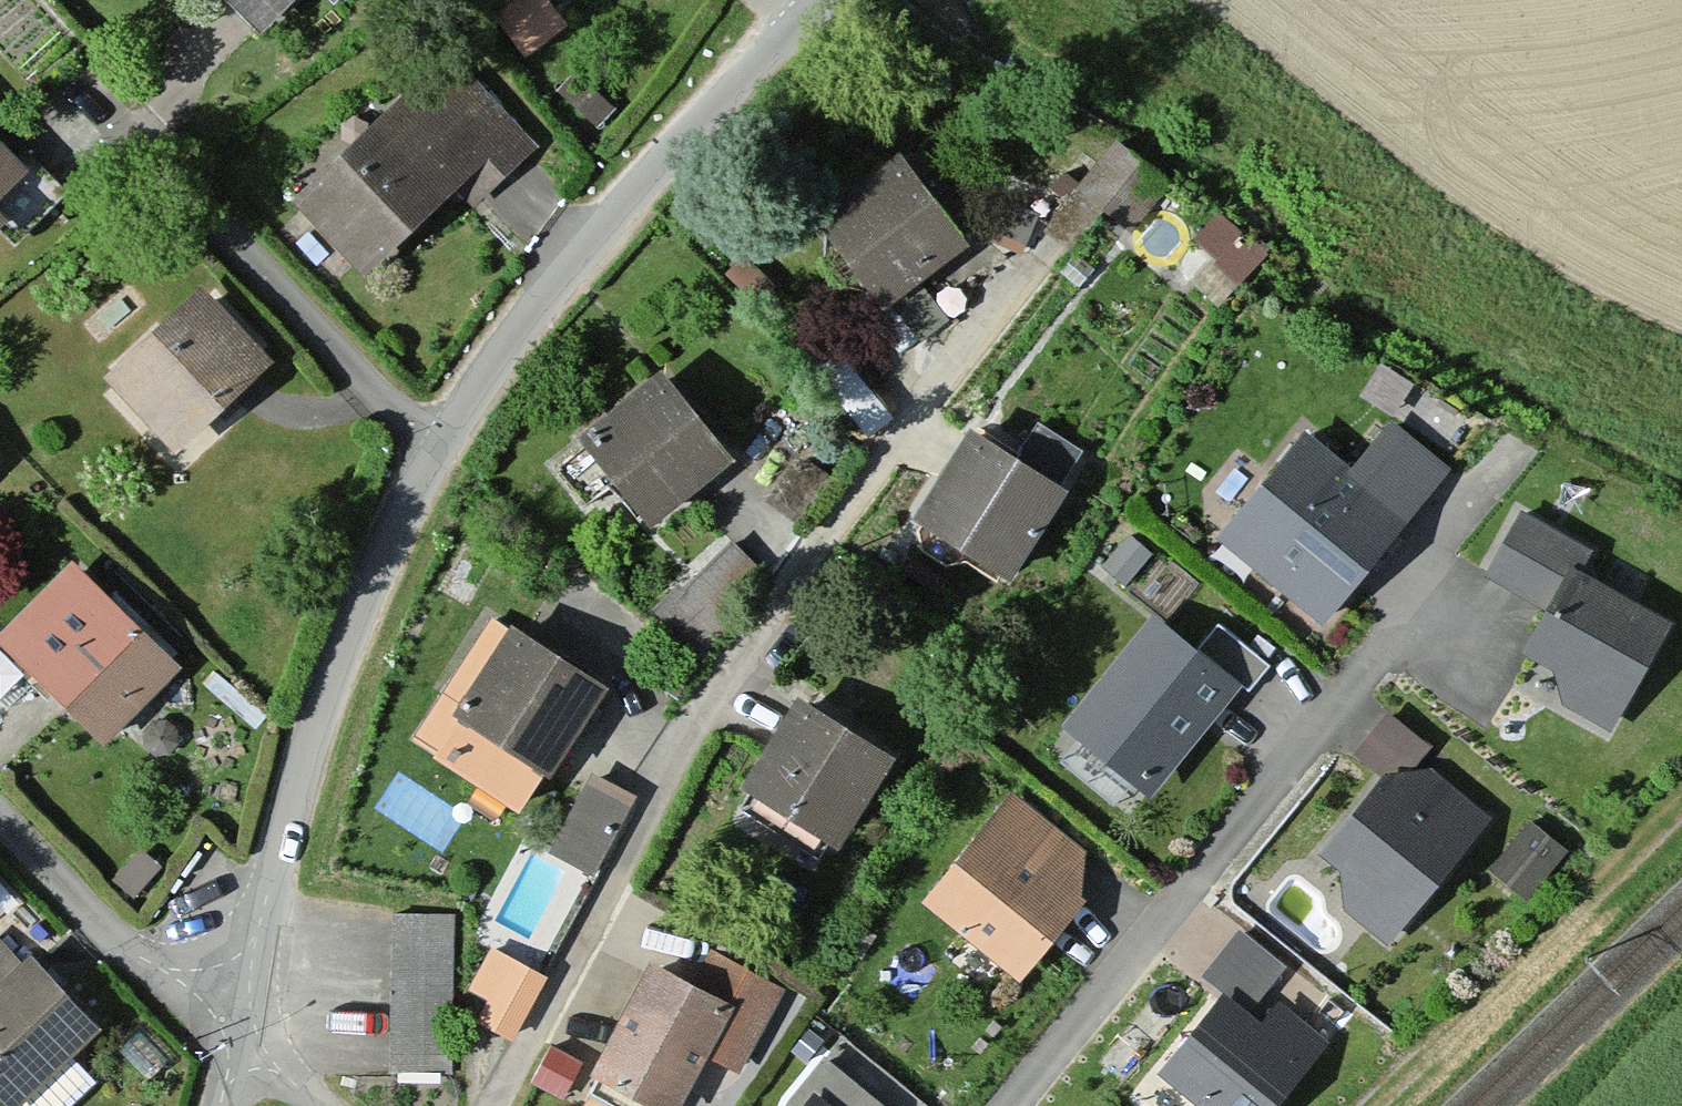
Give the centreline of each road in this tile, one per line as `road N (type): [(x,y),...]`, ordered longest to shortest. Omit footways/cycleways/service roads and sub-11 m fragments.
road 1 (residential): [(247,1031),(273,885),(321,703),(433,455),(645,165),(796,0)]
road 2 (track): [(1373,1105),(1681,802)]
road 3 (residential): [(0,814),(118,937),(247,1031)]

